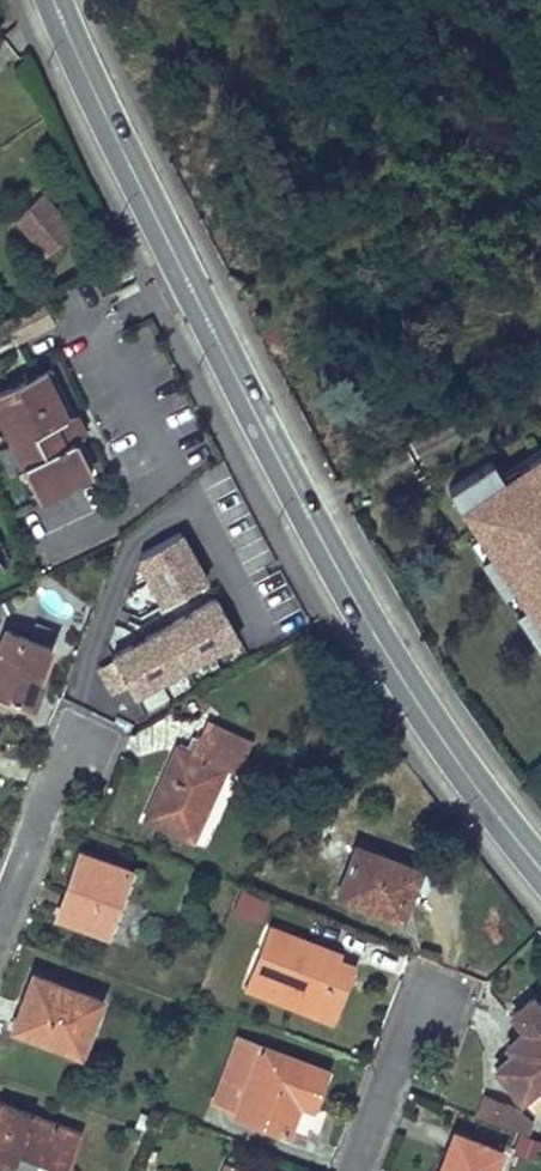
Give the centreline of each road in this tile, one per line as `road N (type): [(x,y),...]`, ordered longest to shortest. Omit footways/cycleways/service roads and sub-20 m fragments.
road 1 (primary): [(540,865),(465,769),(336,559),(188,285),(53,0)]
road 2 (residential): [(73,723),(0,906)]
road 3 (residential): [(417,988),(350,1170)]

